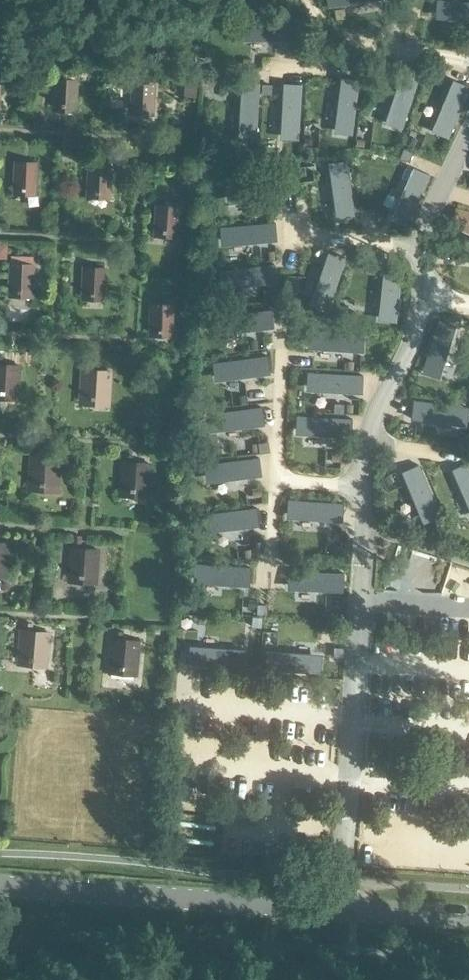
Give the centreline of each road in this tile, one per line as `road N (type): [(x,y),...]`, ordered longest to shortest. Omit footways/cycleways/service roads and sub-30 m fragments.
road 1 (secondary): [(468,921),(0,887)]

